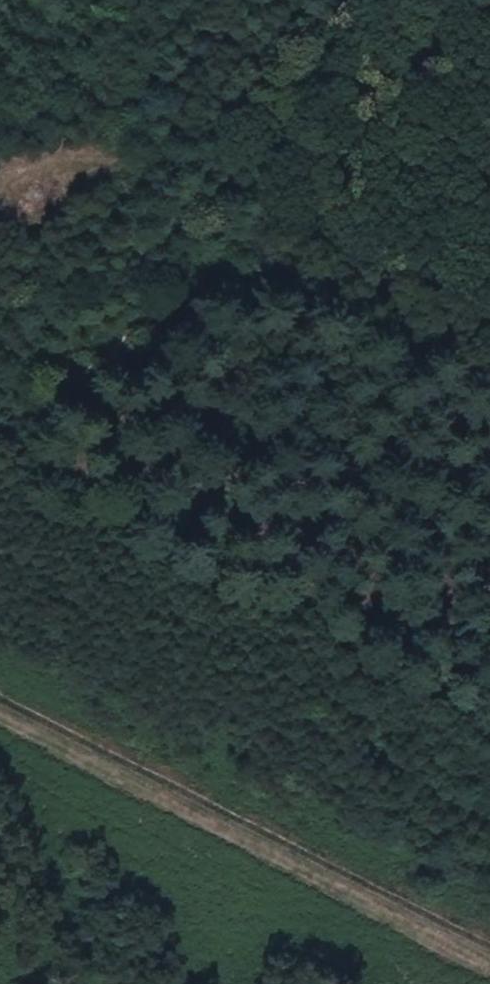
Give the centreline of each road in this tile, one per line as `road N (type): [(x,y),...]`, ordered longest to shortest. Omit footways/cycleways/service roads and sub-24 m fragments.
road 1 (track): [(489,927),(0,678)]

